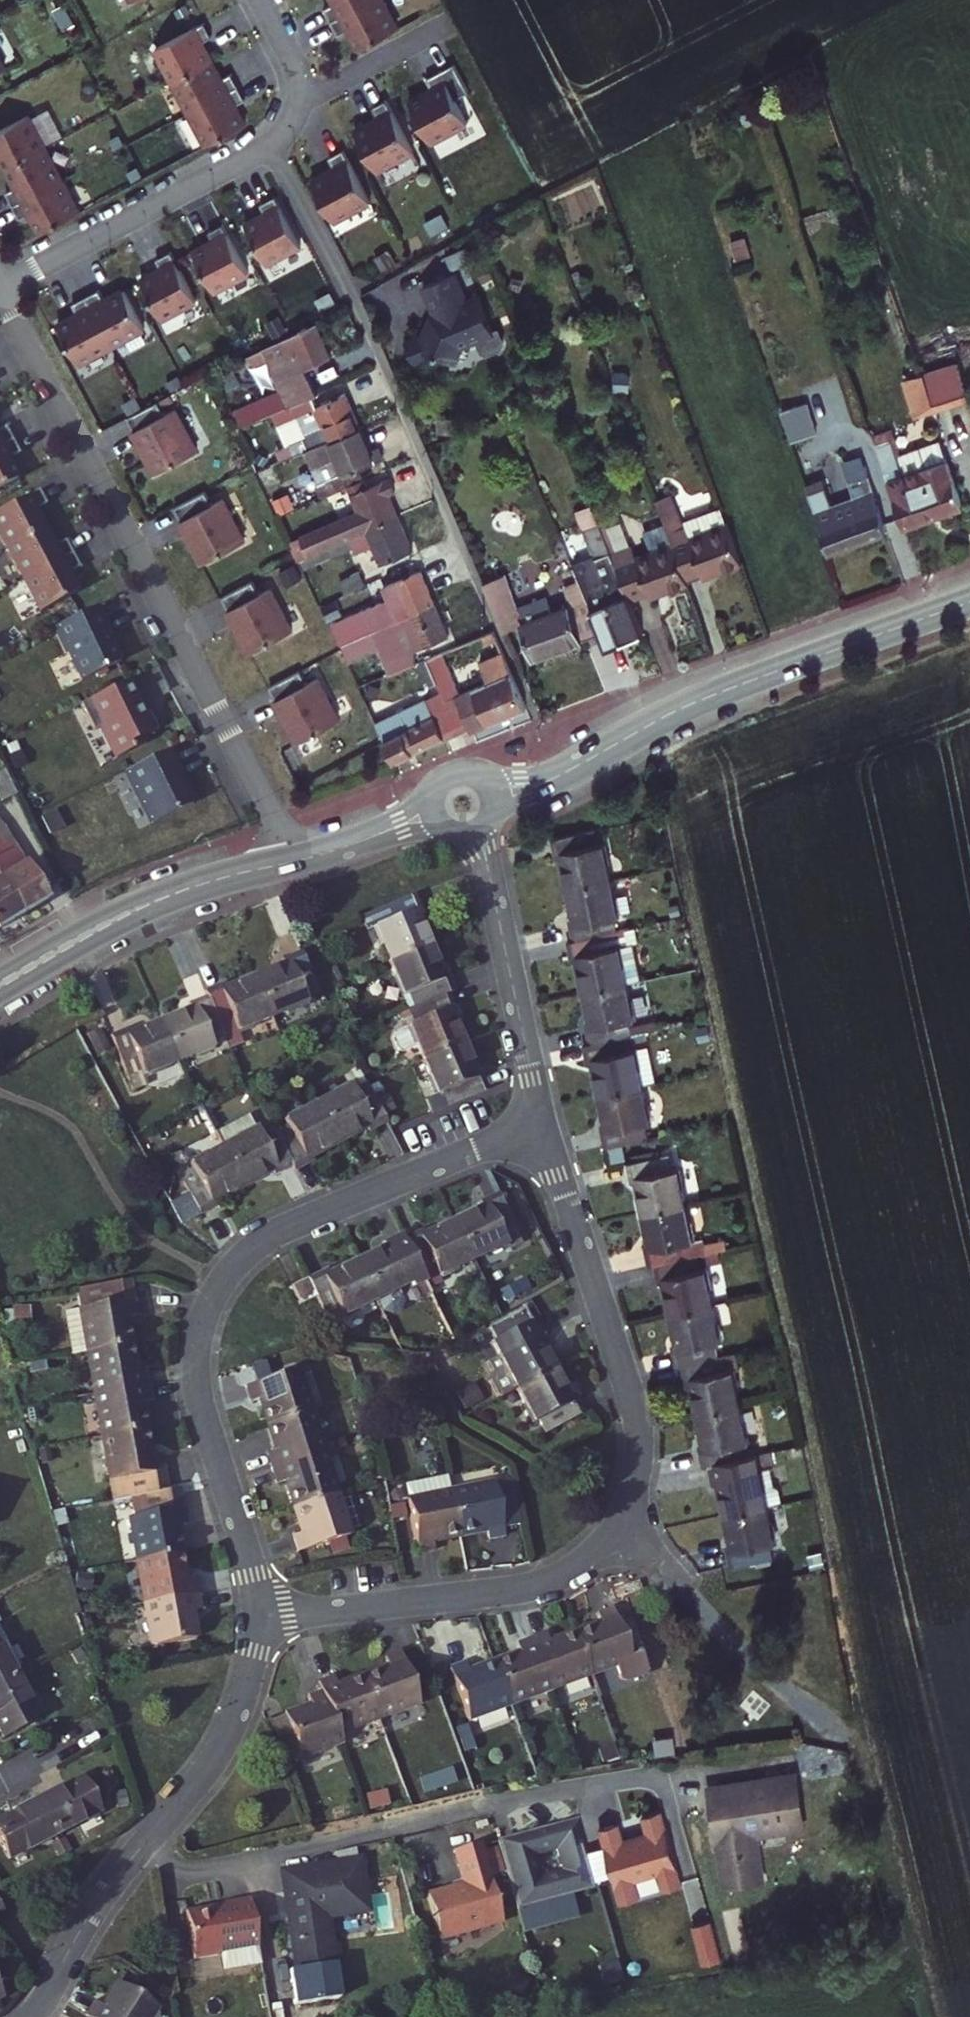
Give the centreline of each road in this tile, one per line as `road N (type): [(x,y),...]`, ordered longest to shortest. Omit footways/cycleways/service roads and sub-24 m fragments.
road 1 (residential): [(257,1617),(199,1388),(198,1347),(215,1290),(238,1259),(271,1236),(544,1123)]
road 2 (residential): [(295,861),(0,298)]
road 3 (residential): [(648,1778),(204,1869),(165,1863),(142,1846)]
road 4 (residential): [(969,603),(683,708),(541,784),(494,797)]
road 5 (residential): [(544,1123),(636,1406),(639,1466),(621,1523)]
road 6 (residential): [(621,1523),(582,1565),(545,1584),(257,1617)]
road 7 (residential): [(0,984),(150,903),(295,861)]
road 8 (residential): [(273,145),(0,289)]
road 9 (residential): [(475,833),(544,1123)]
road 10 (residential): [(142,1846),(230,1731),(257,1617)]
road 11 (residential): [(30,2016),(142,1846)]
road 12 (track): [(828,1735),(684,1592)]
road 13 (residential): [(273,145),(351,291)]
road 14 (residential): [(299,105),(441,29)]
road 15 (residential): [(295,861),(431,813)]

